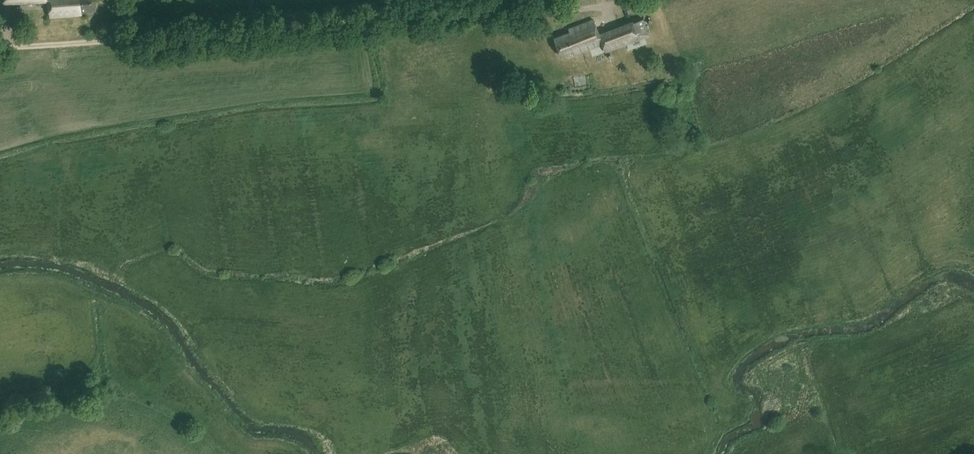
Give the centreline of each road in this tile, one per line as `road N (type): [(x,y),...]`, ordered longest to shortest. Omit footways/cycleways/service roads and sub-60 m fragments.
road 1 (track): [(0,50),(536,3)]

